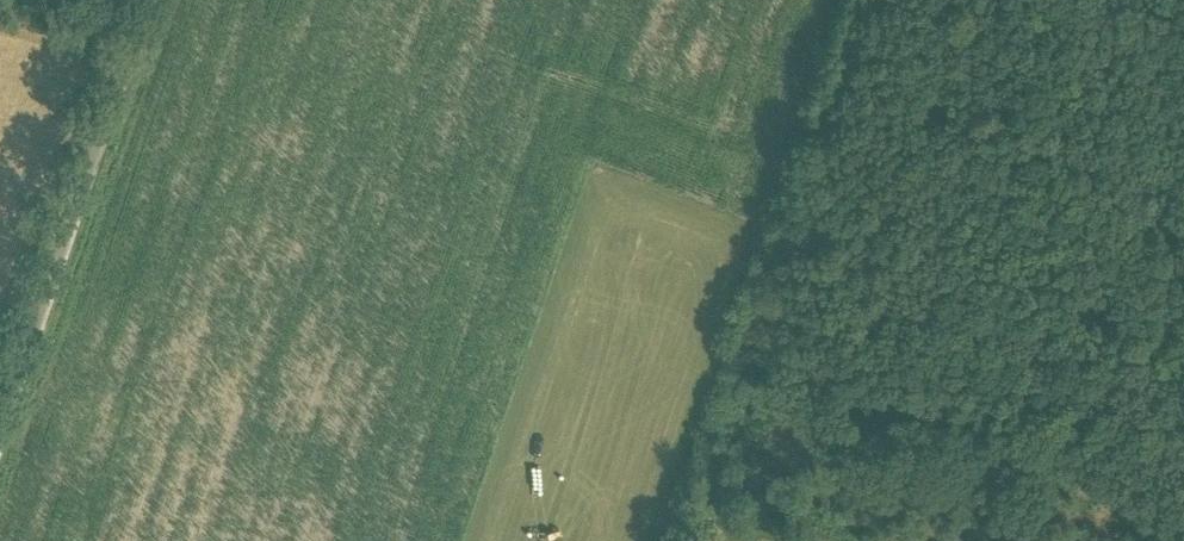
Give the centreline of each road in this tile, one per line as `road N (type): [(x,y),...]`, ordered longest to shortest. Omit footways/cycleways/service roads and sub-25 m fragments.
road 1 (unclassified): [(0,410),(142,0)]

